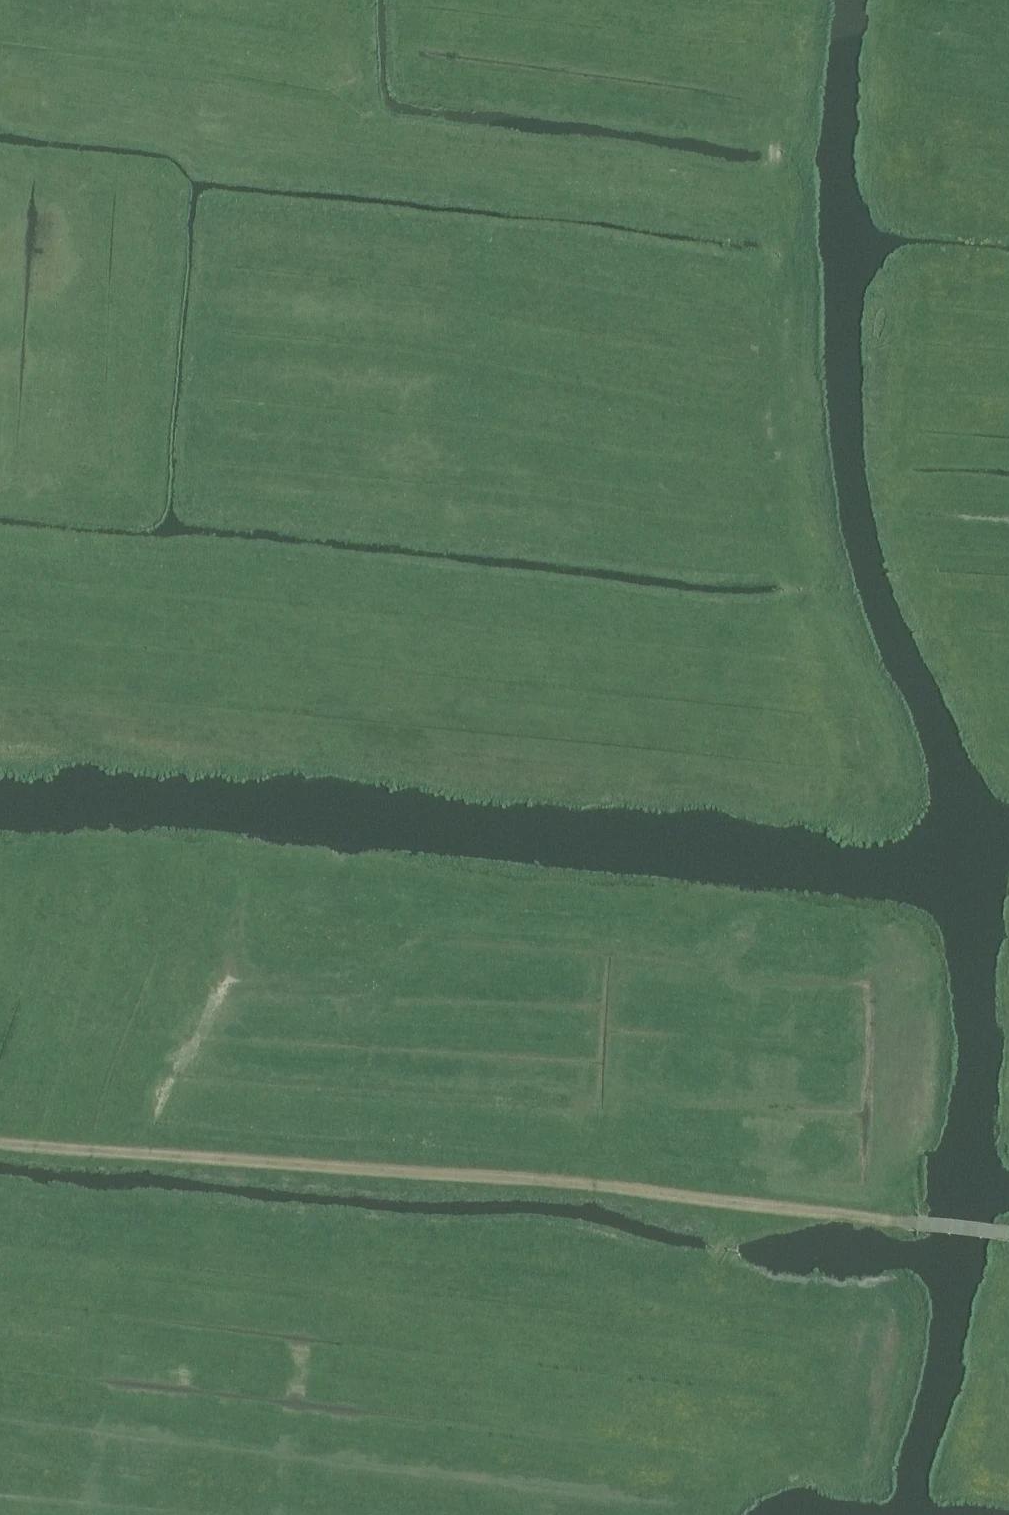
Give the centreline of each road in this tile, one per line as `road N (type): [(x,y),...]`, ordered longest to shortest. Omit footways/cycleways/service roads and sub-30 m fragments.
road 1 (track): [(1008,1232),(589,1183),(0,1142)]

